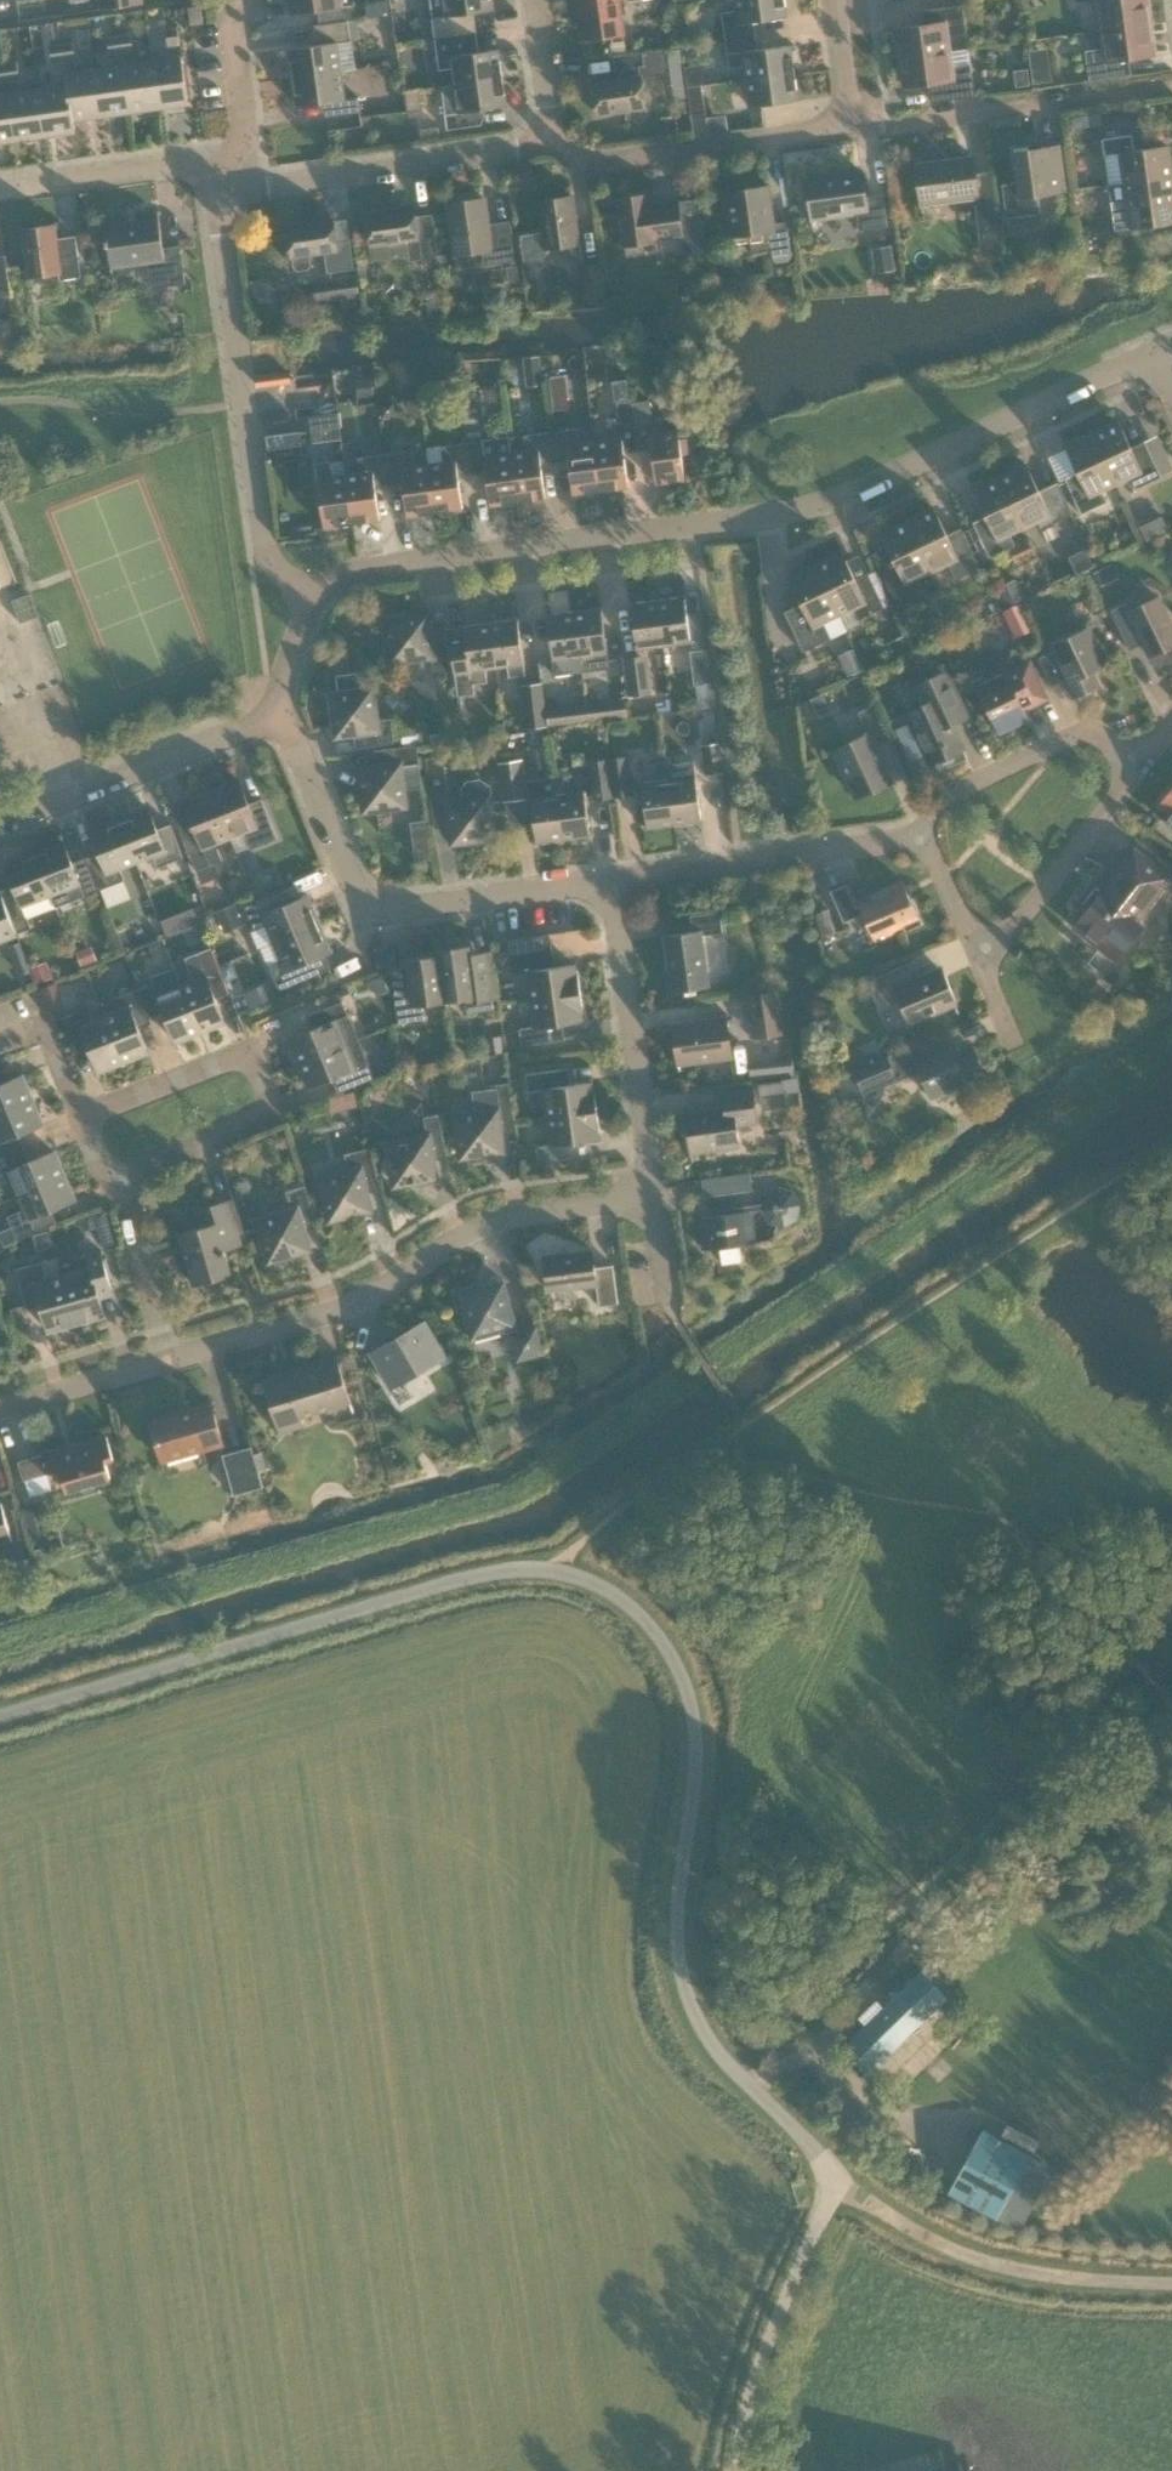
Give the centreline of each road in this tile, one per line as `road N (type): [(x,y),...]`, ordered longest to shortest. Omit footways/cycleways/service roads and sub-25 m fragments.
road 1 (unclassified): [(1171,2284),(1026,2272),(888,2217),(723,2064),(696,2021),(676,1926),(695,1739),(688,1697),(651,1629),(585,1582),(551,1571),(475,1579),(0,1715)]
road 2 (residential): [(311,593),(364,564),(822,504),(1157,352)]
road 3 (residential): [(166,1358),(344,1306),(406,1277),(474,1226),(516,1211),(652,1198)]
road 4 (residential): [(281,712),(373,905),(609,878)]
road 5 (residential): [(311,593),(273,564),(265,544),(218,181)]
road 6 (residential): [(122,1177),(273,1111),(248,1047),(80,1115)]
road 7 (residential): [(218,181),(278,188),(552,138)]
road 8 (residential): [(652,1198),(609,878)]
road 9 (residential): [(609,878),(923,834)]
road 10 (residential): [(854,127),(1163,87)]
road 11 (residential): [(552,138),(598,159),(854,127)]
road 12 (residential): [(0,823),(281,712)]
road 13 (residential): [(923,834),(954,790),(1076,735),(1108,739),(1139,765)]
road 14 (residential): [(982,963),(1139,765)]
road 15 (residential): [(0,188),(181,163),(218,181)]
road 16 (residential): [(218,181),(244,127),(228,20),(241,0)]
road 17 (residential): [(166,1358),(122,1177)]
road 18 (residential): [(0,1403),(166,1358)]
road 19 (residential): [(80,1115),(44,1025),(0,1043)]
road 20 (residential): [(982,963),(923,834)]
road 21 (residential): [(552,138),(532,0)]
road 22 (residential): [(854,127),(834,0)]
road 23 (residential): [(281,712),(311,593)]

